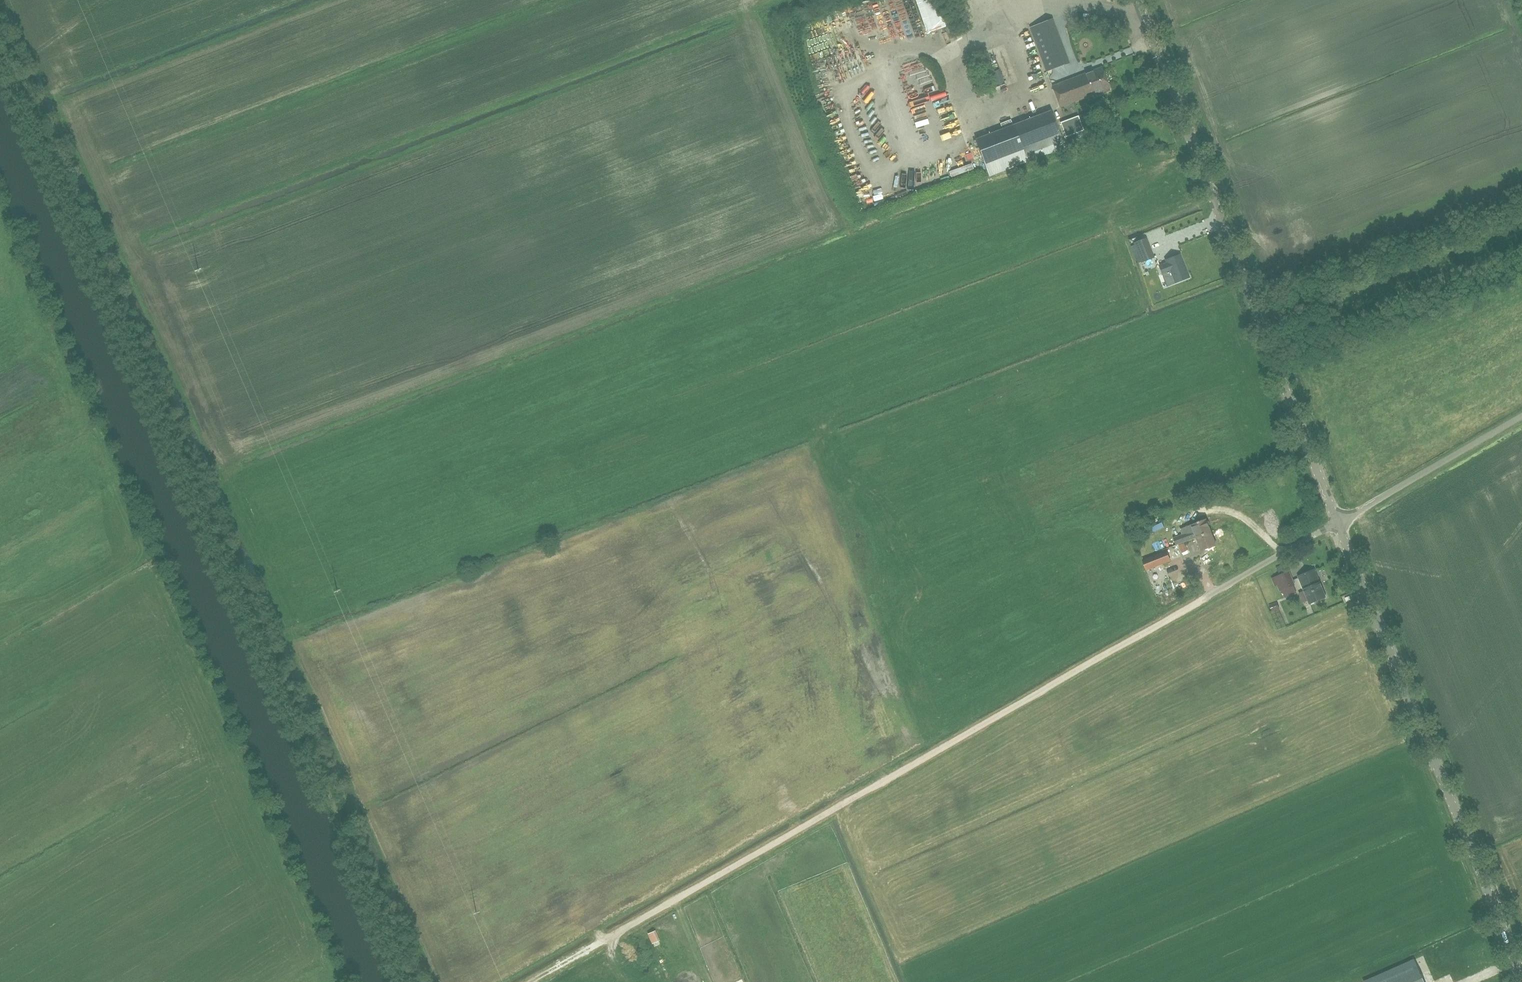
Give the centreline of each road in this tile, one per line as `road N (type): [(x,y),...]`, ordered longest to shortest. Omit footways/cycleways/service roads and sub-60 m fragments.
road 1 (track): [(0,22),(421,981)]
road 2 (track): [(1179,614),(526,981)]
road 3 (unclassified): [(1337,520),(1137,0)]
road 4 (unclassified): [(1521,973),(1337,520)]
road 5 (unclassified): [(1337,520),(1521,417)]
road 6 (unclassified): [(1179,614),(1337,520)]

